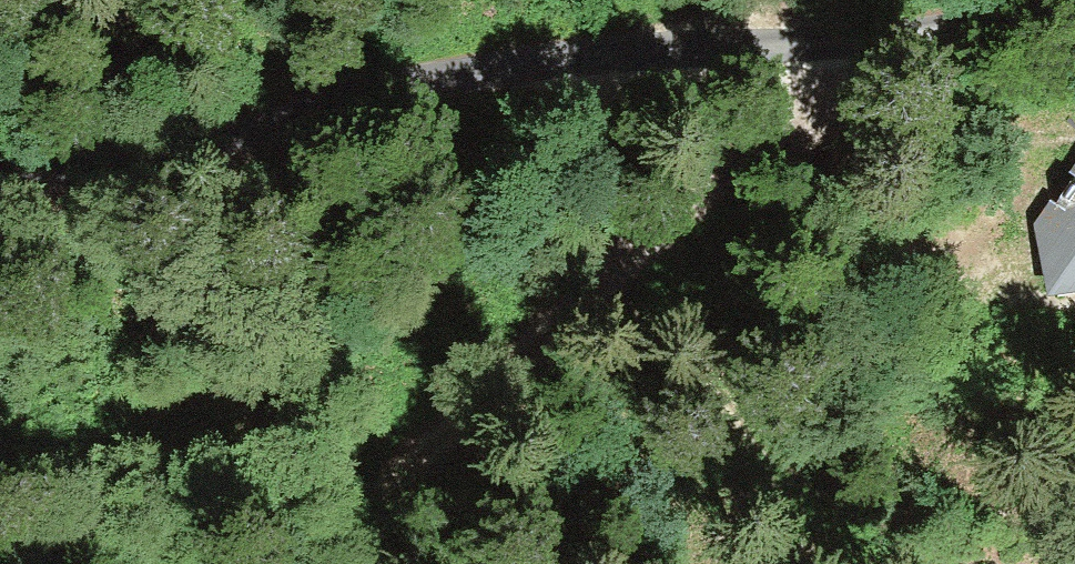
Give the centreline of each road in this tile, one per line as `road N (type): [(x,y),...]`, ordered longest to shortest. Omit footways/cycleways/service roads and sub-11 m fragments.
road 1 (unclassified): [(0,190),(503,76),(862,53),(1001,26),(1074,1)]
road 2 (track): [(312,563),(862,53)]

